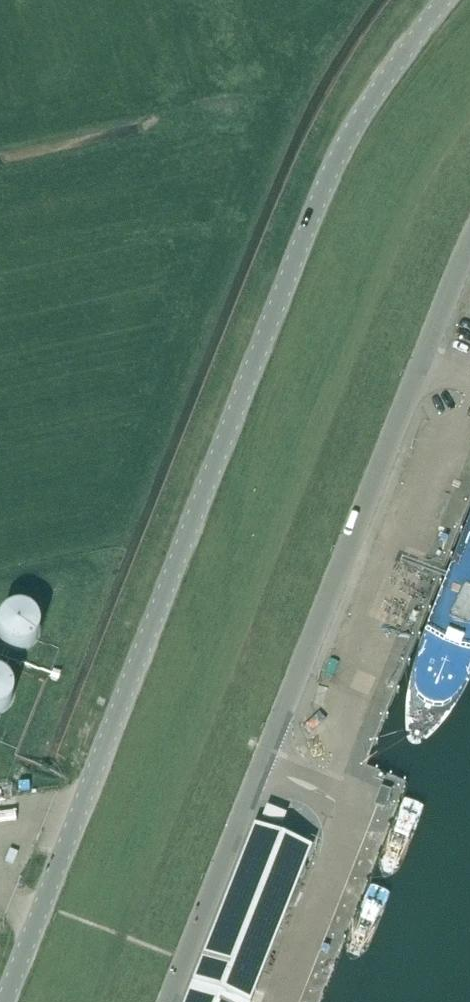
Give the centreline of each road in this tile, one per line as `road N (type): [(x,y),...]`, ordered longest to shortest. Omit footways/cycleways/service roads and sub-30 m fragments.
road 1 (tertiary): [(4,1001),(315,206),(386,77),(445,0)]
road 2 (unclassified): [(171,1001),(469,249)]

